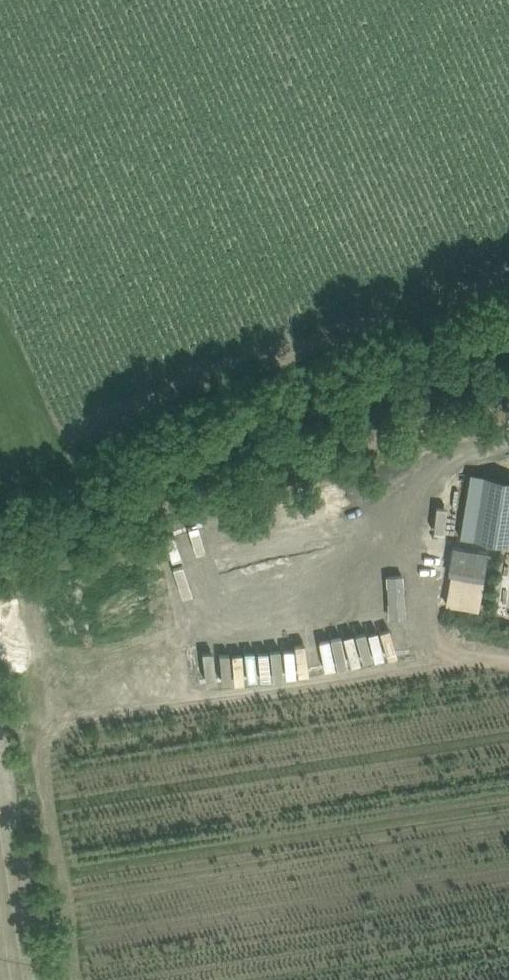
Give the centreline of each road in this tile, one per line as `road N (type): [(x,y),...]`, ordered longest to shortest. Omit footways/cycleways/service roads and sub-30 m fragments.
road 1 (track): [(508,407),(0,558)]

